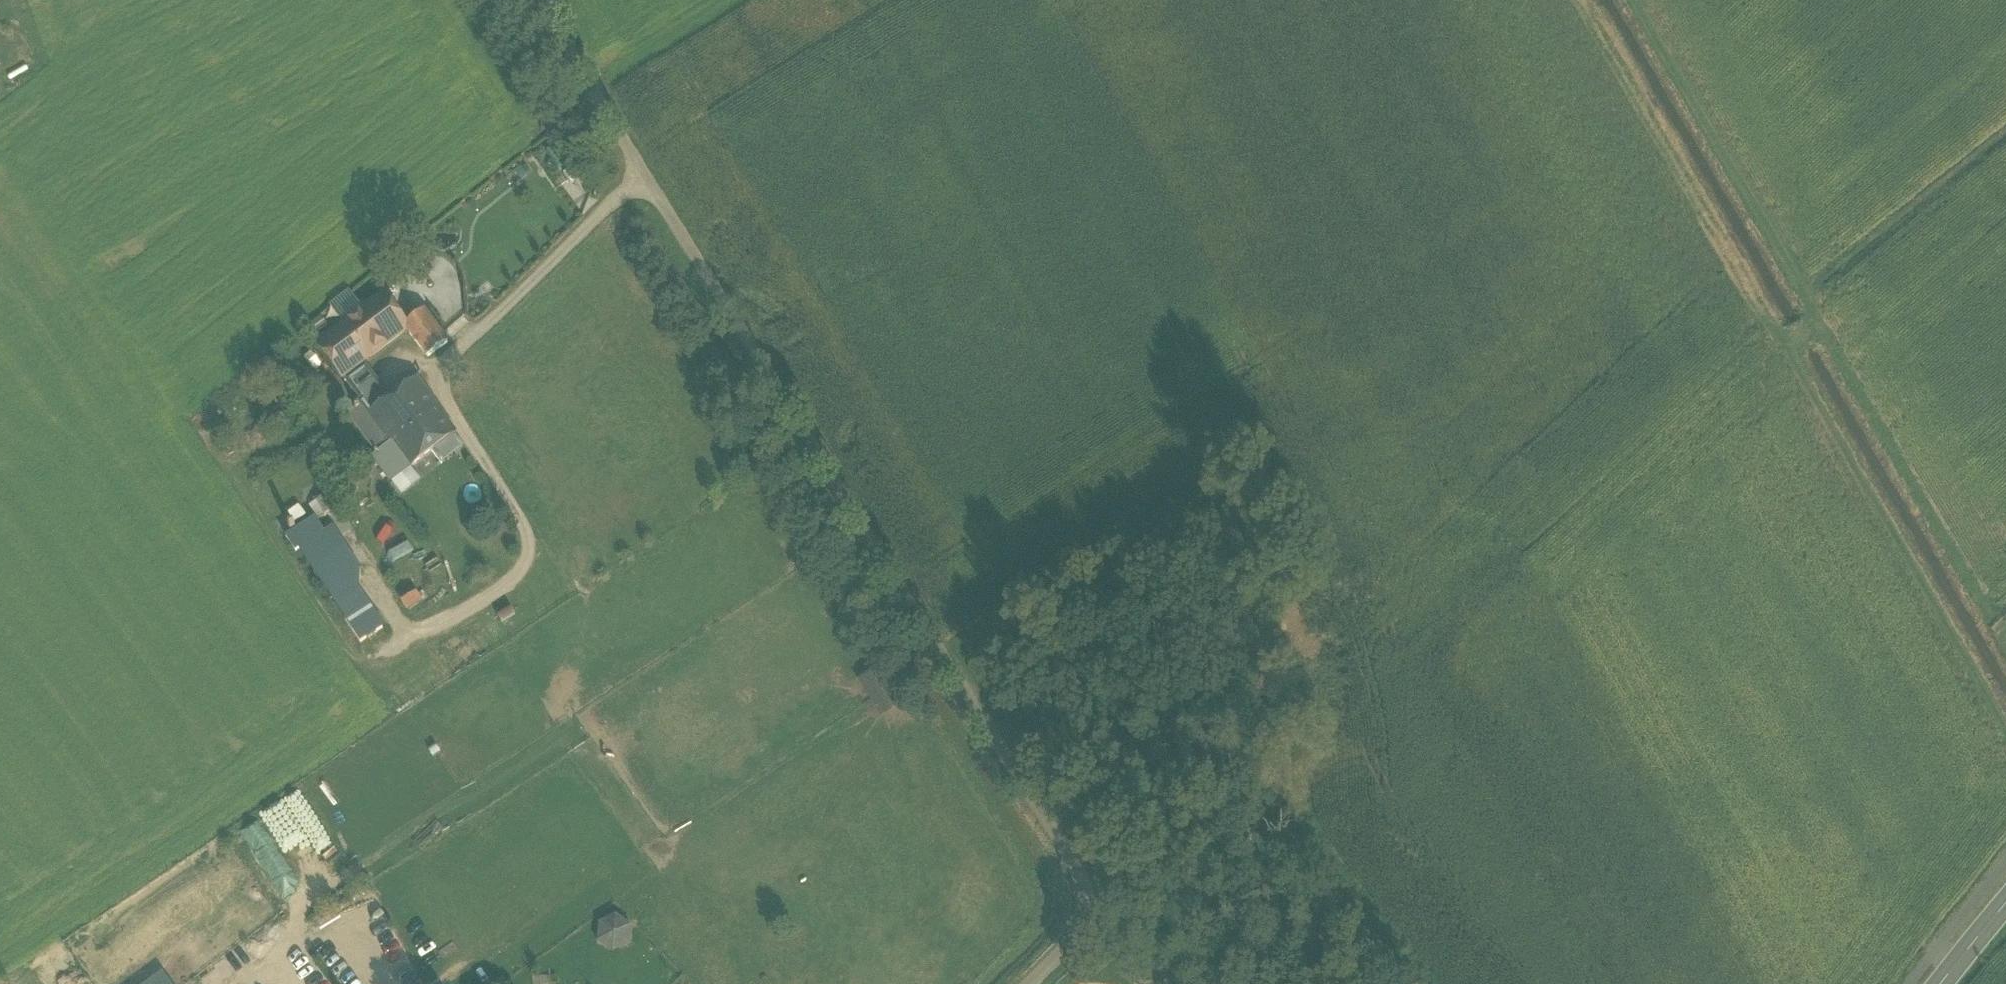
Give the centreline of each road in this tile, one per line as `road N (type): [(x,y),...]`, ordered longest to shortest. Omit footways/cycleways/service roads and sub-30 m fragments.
road 1 (unclassified): [(541,0),(1077,867),(1077,929),(1019,983)]
road 2 (track): [(647,175),(449,376),(451,406),(518,515),(528,547),(523,570),(410,637)]

